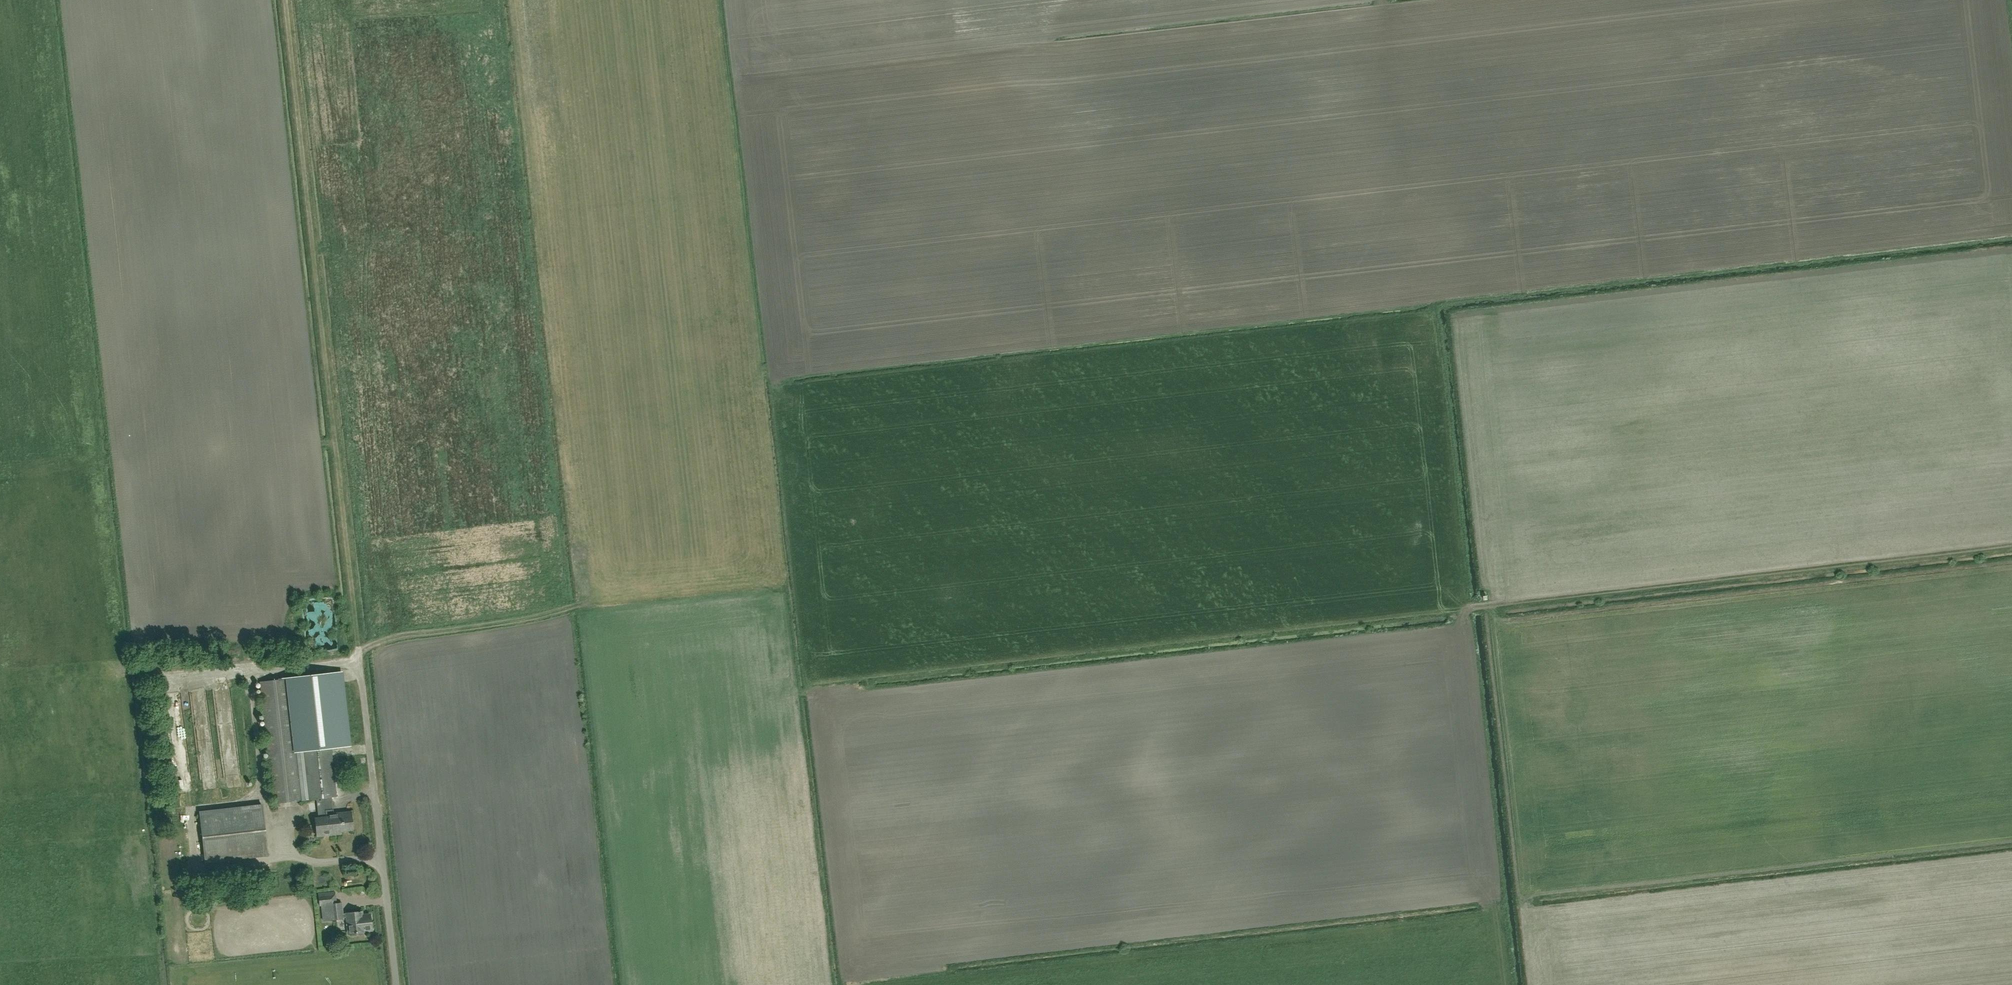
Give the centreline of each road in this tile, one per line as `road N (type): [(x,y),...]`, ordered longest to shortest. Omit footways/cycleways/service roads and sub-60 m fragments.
road 1 (residential): [(396,984),(358,648)]

